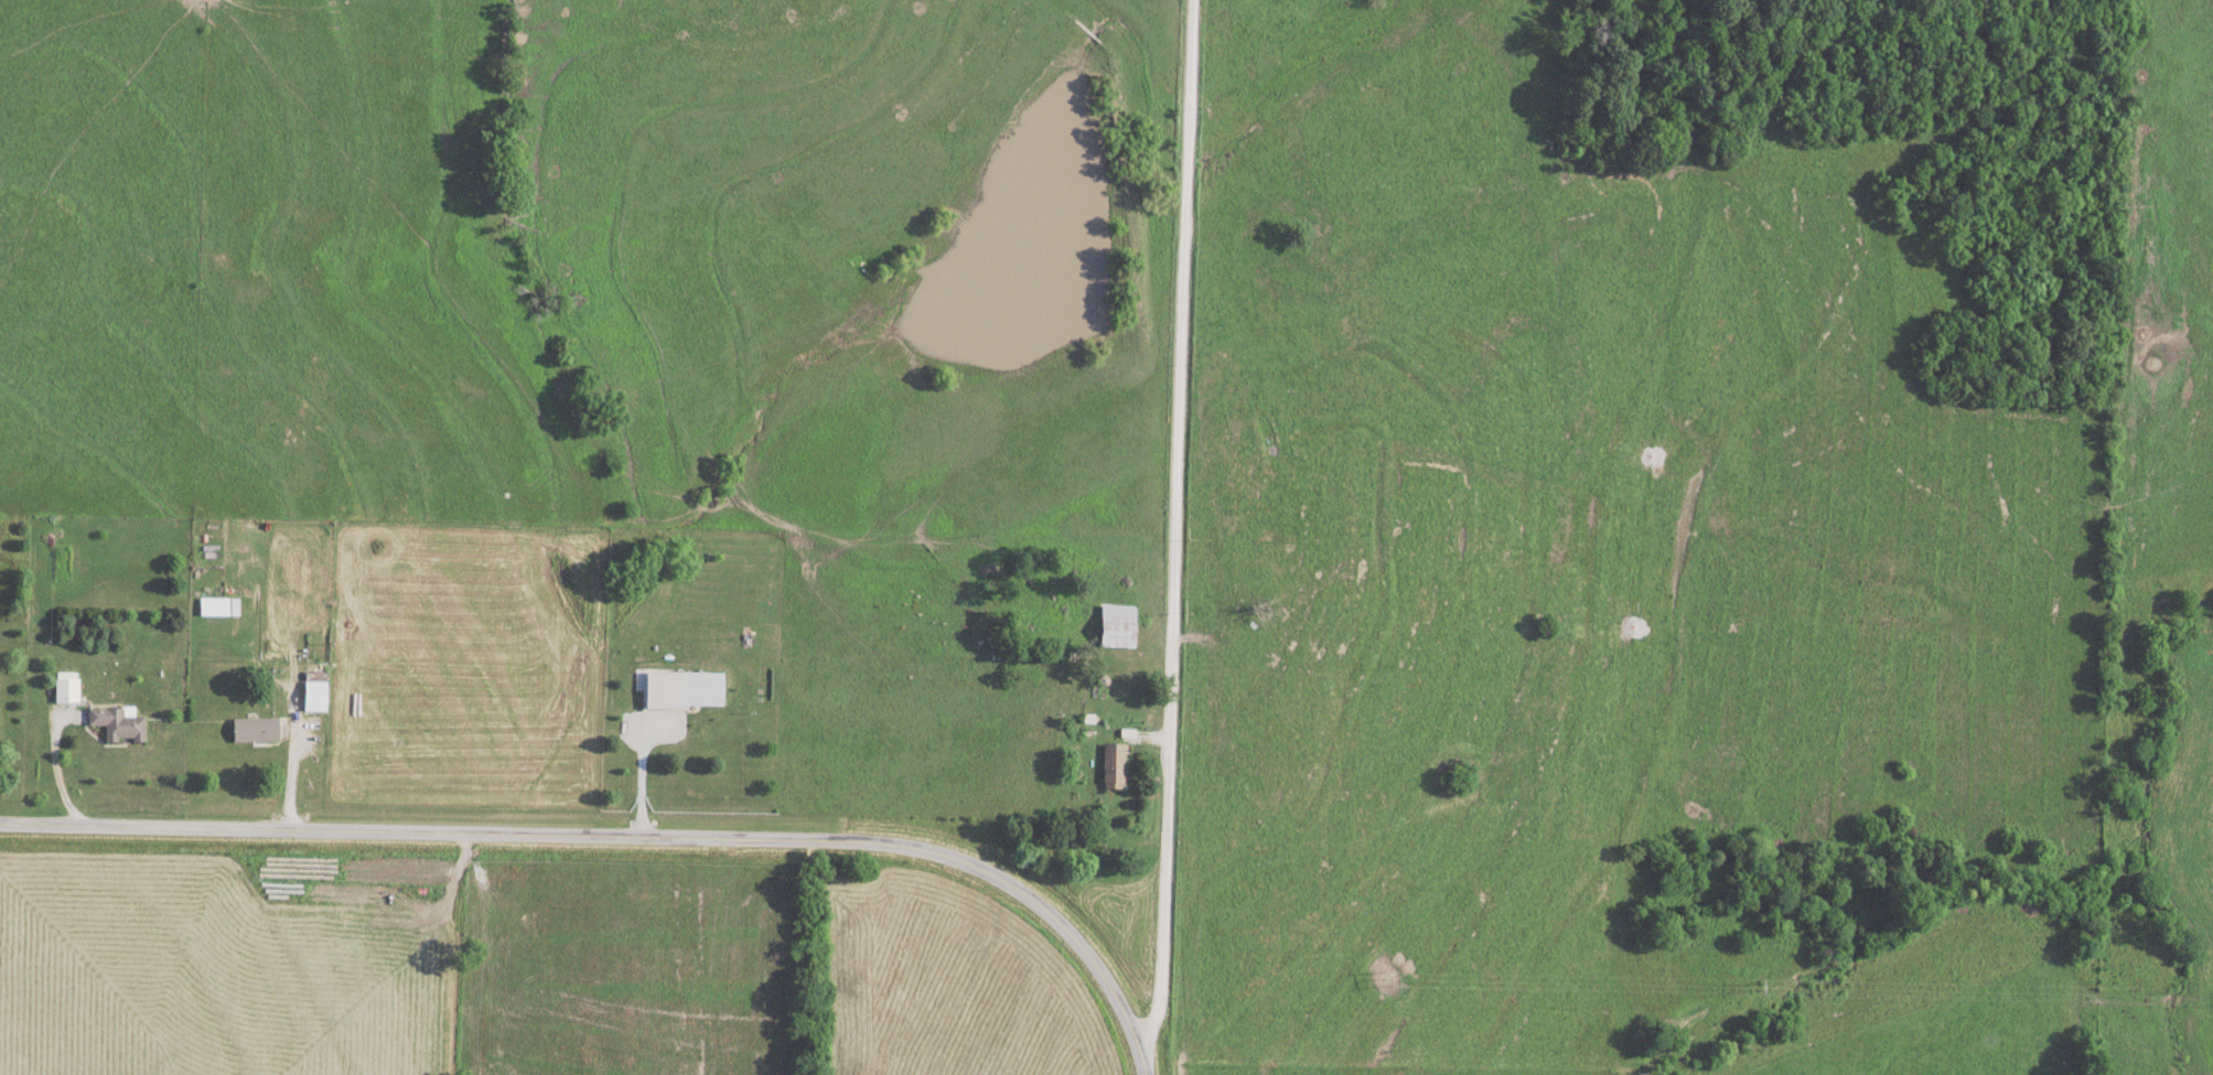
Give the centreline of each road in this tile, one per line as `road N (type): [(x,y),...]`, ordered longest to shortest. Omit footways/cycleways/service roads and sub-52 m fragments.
road 1 (tertiary): [(1140,1074),(1113,997),(1068,924),(998,873),(943,852),(796,840),(0,825)]
road 2 (residential): [(1130,1035),(1150,1010),(1157,963),(1190,180),(1190,0)]
road 3 (residential): [(443,1074),(453,905),(472,834)]

